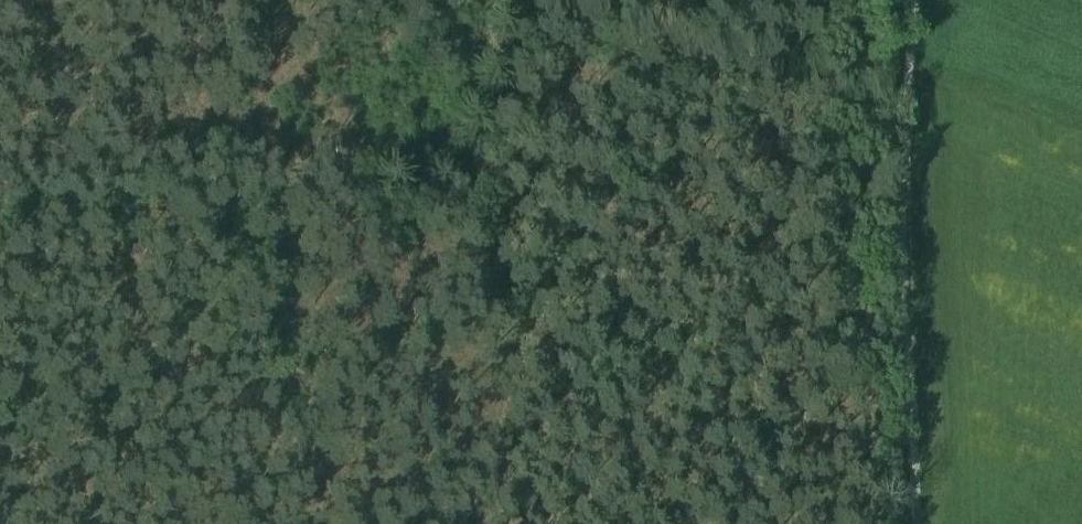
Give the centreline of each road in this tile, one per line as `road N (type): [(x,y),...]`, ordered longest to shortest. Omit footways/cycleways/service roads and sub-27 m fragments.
road 1 (track): [(916,0),(908,160),(912,523)]

